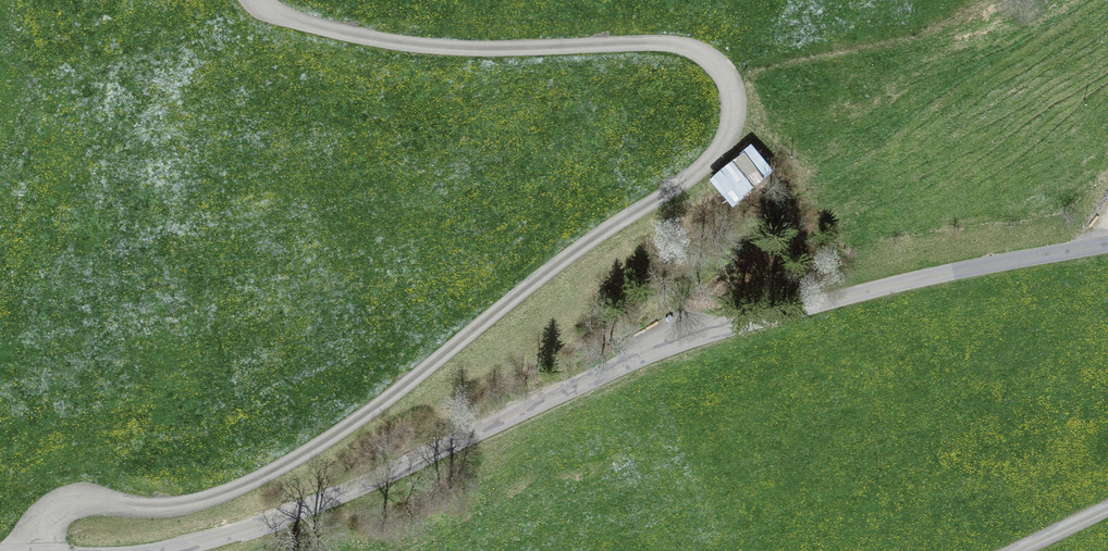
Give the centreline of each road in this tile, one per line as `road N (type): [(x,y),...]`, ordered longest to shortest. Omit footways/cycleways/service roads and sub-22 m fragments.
road 1 (track): [(256,0),(280,20),(456,50),(682,46),(701,52),(727,79),(731,129),(693,175),(590,241),(318,446),(194,504),(70,504),(46,521),(31,550)]
road 2 (unclassified): [(1107,243),(866,292),(702,338),(286,516),(165,550)]

